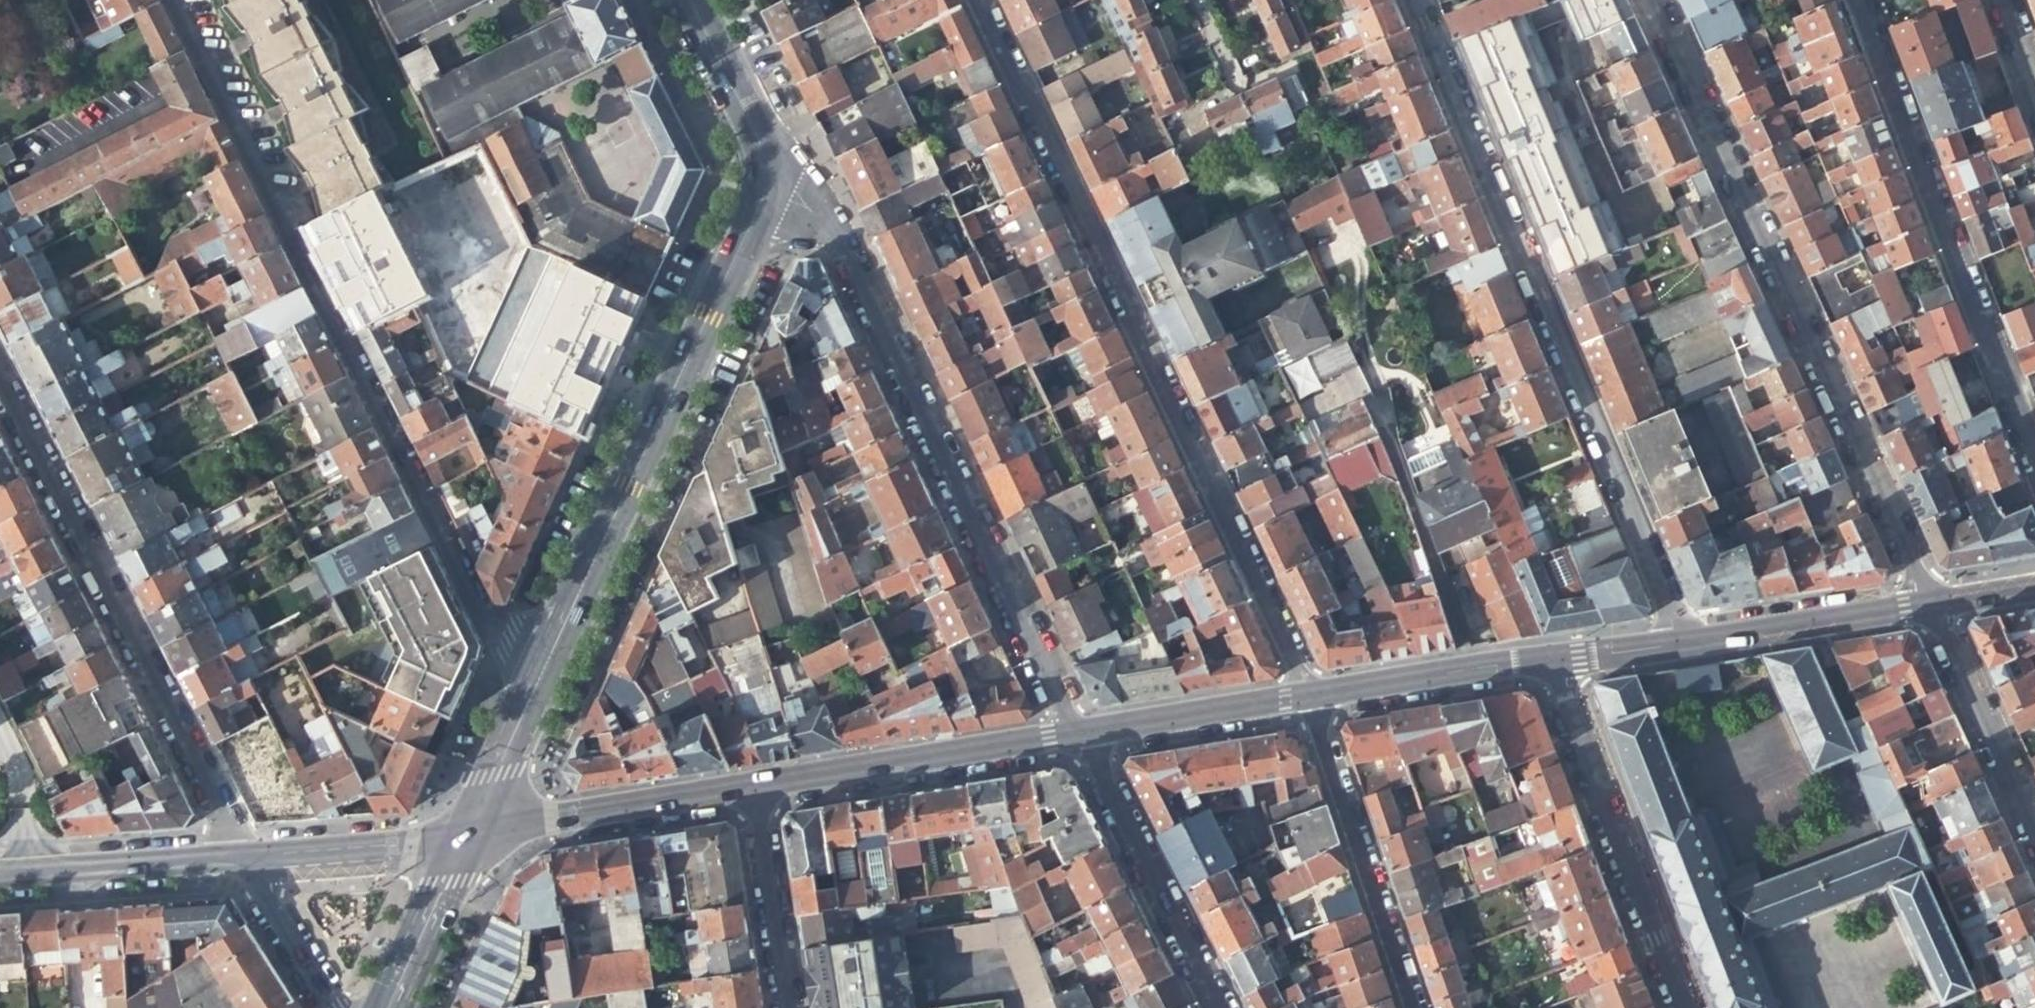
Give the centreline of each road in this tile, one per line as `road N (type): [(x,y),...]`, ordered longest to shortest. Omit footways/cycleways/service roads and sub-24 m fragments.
road 1 (residential): [(175,0),(522,696)]
road 2 (residential): [(979,0),(1310,702)]
road 3 (residential): [(1678,639),(1412,0)]
road 4 (residential): [(1924,600),(1648,0)]
road 5 (residential): [(1077,734),(842,246),(773,175)]
road 6 (residential): [(773,175),(522,696)]
road 7 (residential): [(0,388),(234,852)]
road 8 (residential): [(1856,0),(2034,472)]
road 9 (residential): [(1550,664),(1677,1007)]
road 10 (secondary): [(745,788),(1077,734)]
road 11 (residential): [(1409,1007),(1310,702)]
road 12 (residential): [(1214,1007),(1077,734)]
road 13 (secondary): [(463,831),(745,788)]
road 14 (residential): [(1924,600),(2034,845)]
road 15 (secondary): [(1678,639),(1924,600)]
road 16 (secondary): [(1310,702),(1550,664)]
road 17 (secondary): [(1077,734),(1310,702)]
road 18 (secondary): [(0,871),(234,852)]
road 19 (secondary): [(234,852),(463,831)]
road 20 (residential): [(745,788),(779,1007)]
road 21 (residential): [(686,0),(773,175)]
road 22 (residential): [(379,1007),(463,831)]
road 23 (residential): [(234,852),(331,1007)]
road 24 (residential): [(522,696),(463,831)]
road 25 (secondary): [(1550,664),(1678,639)]

